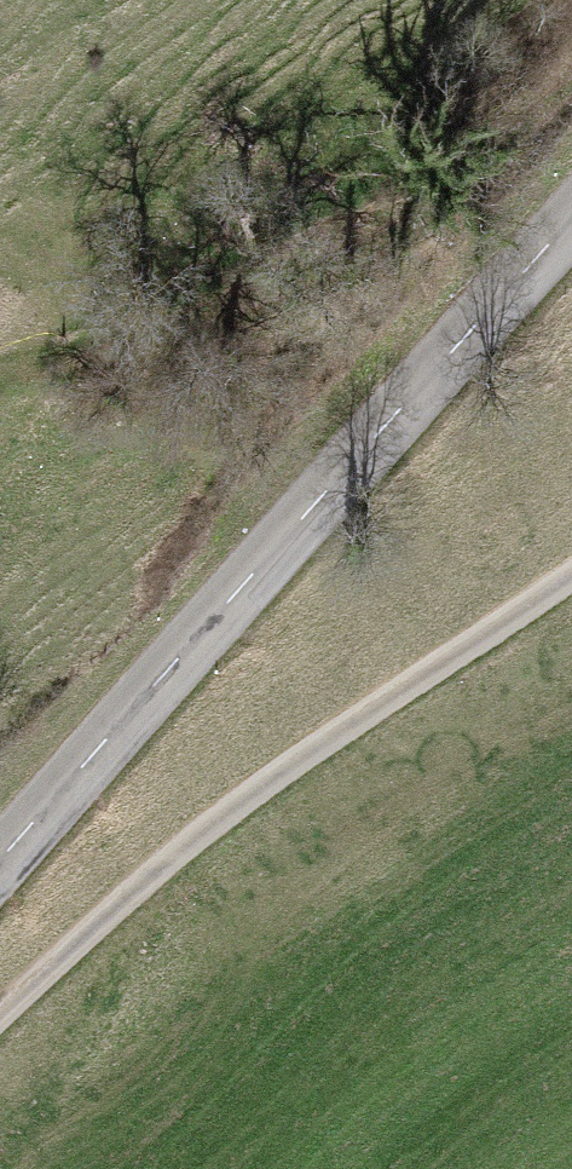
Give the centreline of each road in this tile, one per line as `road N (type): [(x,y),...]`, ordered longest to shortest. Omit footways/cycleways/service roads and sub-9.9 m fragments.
road 1 (tertiary): [(0,856),(571,202)]
road 2 (track): [(571,567),(304,750),(155,868),(0,1009)]
road 3 (track): [(0,382),(266,295),(360,252),(435,203),(571,87)]

